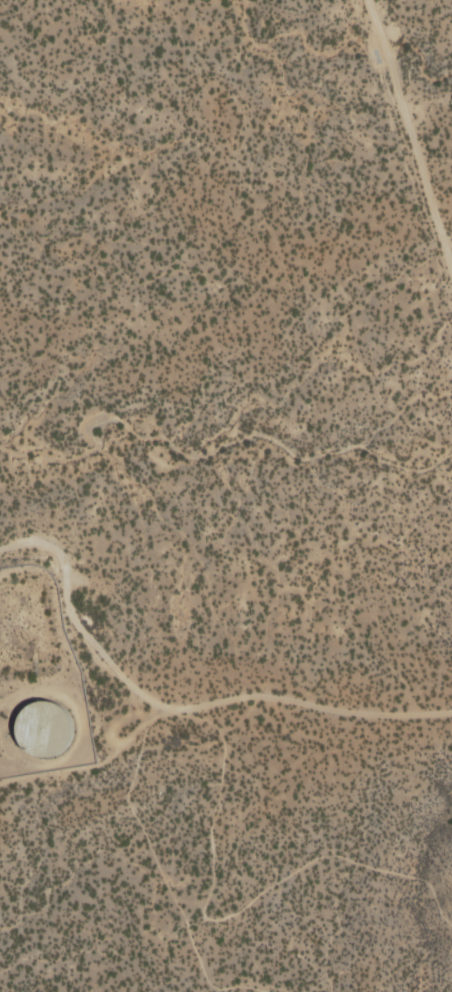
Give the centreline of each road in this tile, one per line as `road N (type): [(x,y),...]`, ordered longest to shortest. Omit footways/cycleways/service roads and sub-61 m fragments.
road 1 (track): [(451,711),(376,714),(259,695),(174,709),(91,653),(68,599),(64,558),(31,543),(0,548)]
road 2 (track): [(451,272),(367,0)]
road 3 (track): [(174,709),(157,712),(89,769),(0,783)]

